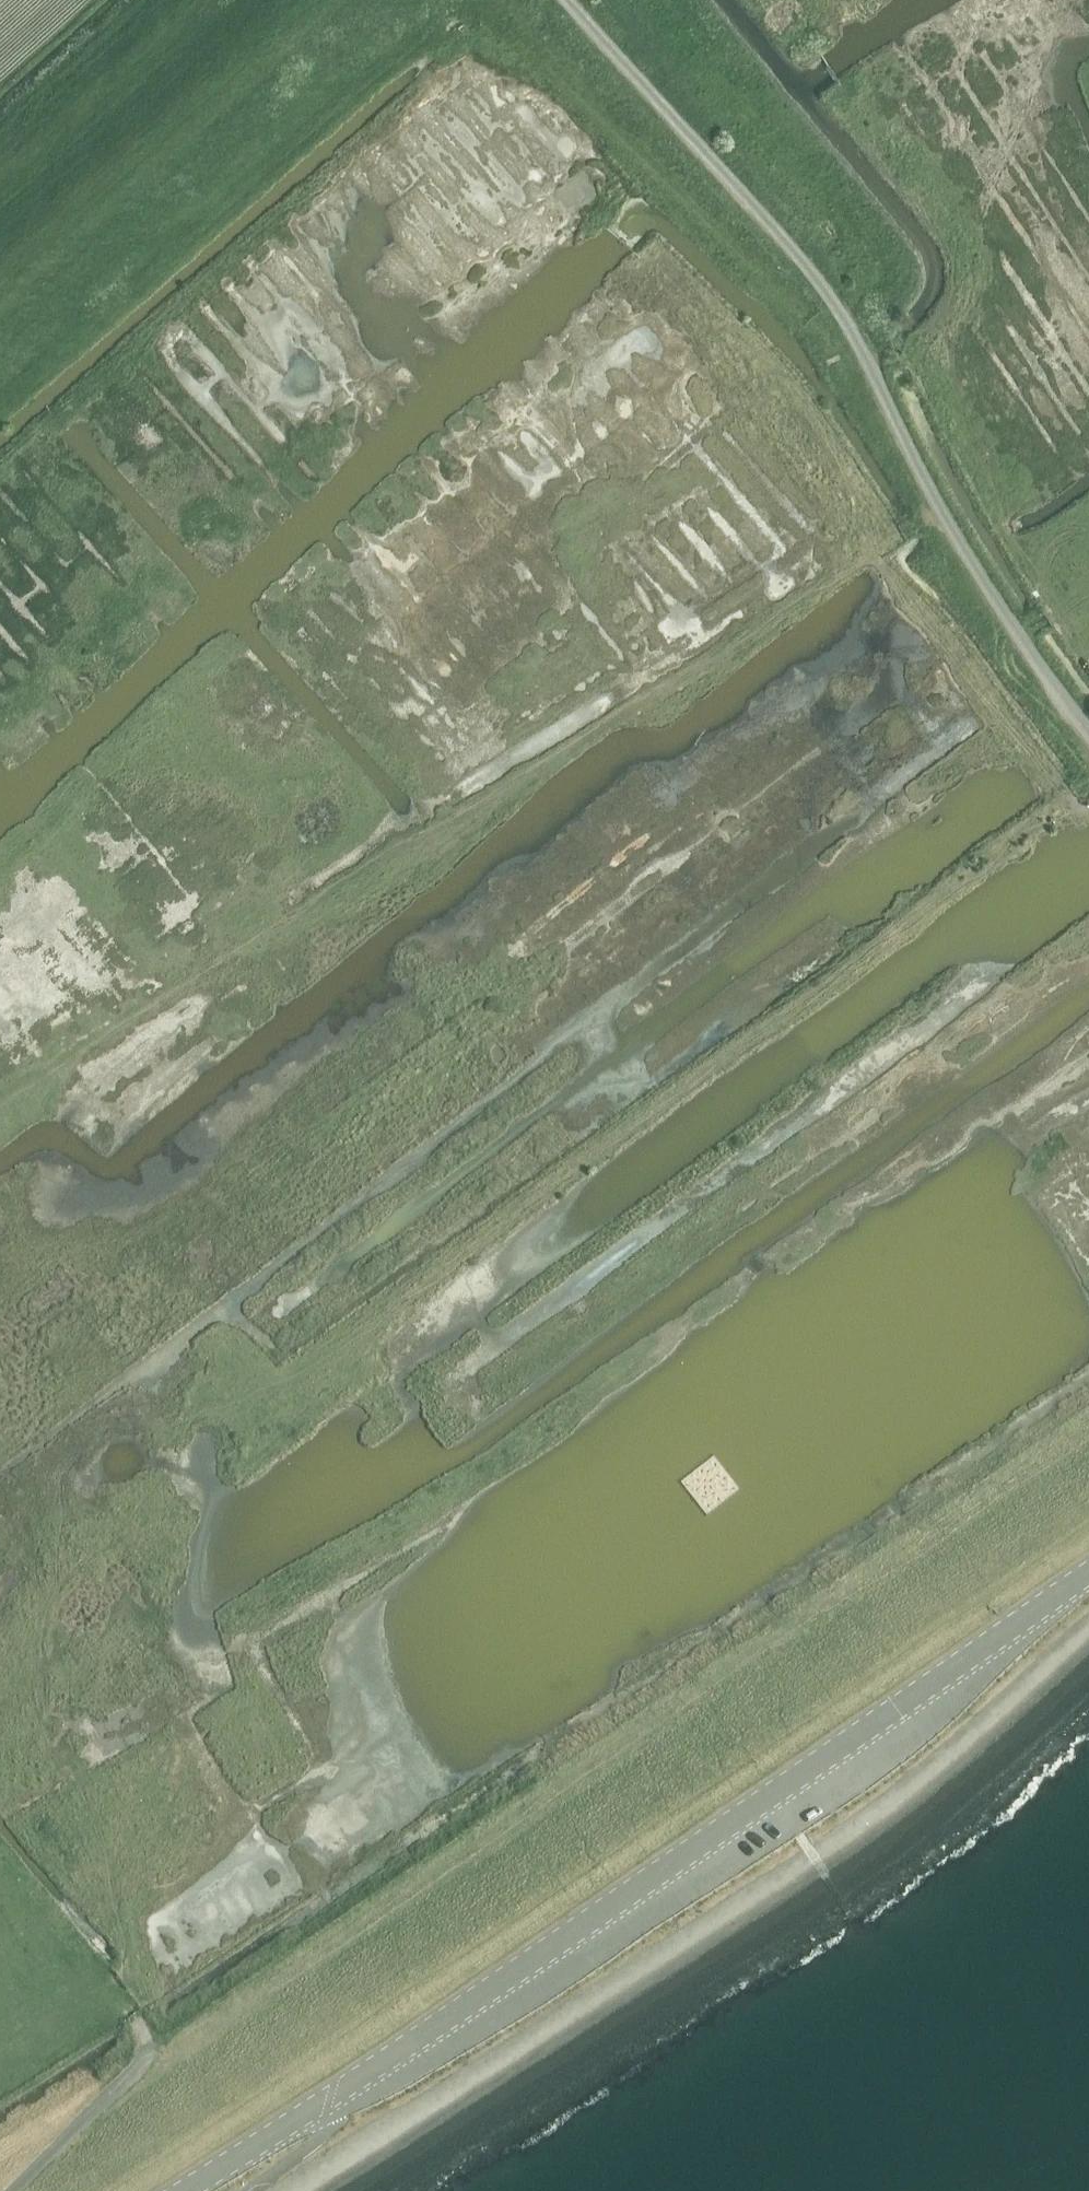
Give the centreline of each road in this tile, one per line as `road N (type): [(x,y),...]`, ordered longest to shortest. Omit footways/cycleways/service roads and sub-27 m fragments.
road 1 (unclassified): [(183,2190),(474,2008),(1088,1572)]
road 2 (unclassified): [(1088,734),(989,590),(825,292),(565,0)]

